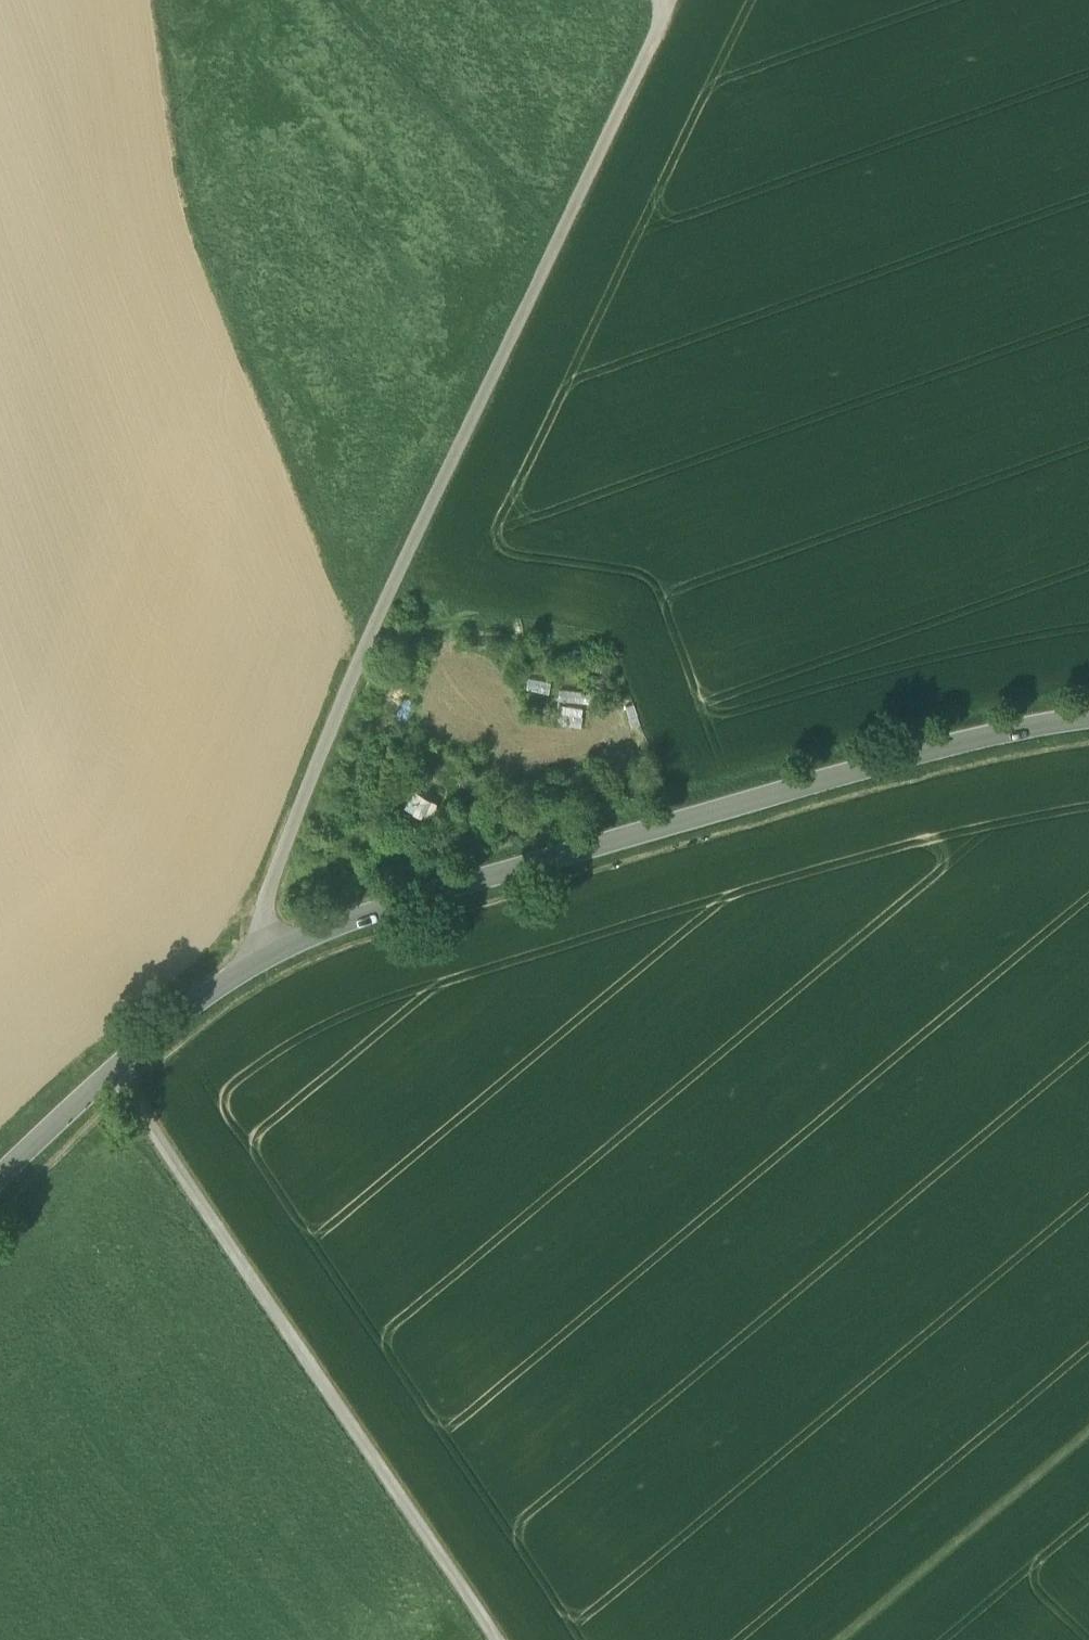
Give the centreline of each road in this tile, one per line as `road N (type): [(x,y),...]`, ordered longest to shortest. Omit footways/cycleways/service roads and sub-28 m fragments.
road 1 (unclassified): [(236,974),(370,642),(671,10)]
road 2 (secondary): [(236,974),(369,916),(549,861),(1030,727),(1088,720)]
road 3 (unclassified): [(114,1070),(505,1639)]
road 4 (track): [(1088,1430),(834,1639)]
road 5 (secondary): [(0,1180),(114,1070)]
road 6 (secondary): [(114,1070),(236,974)]

